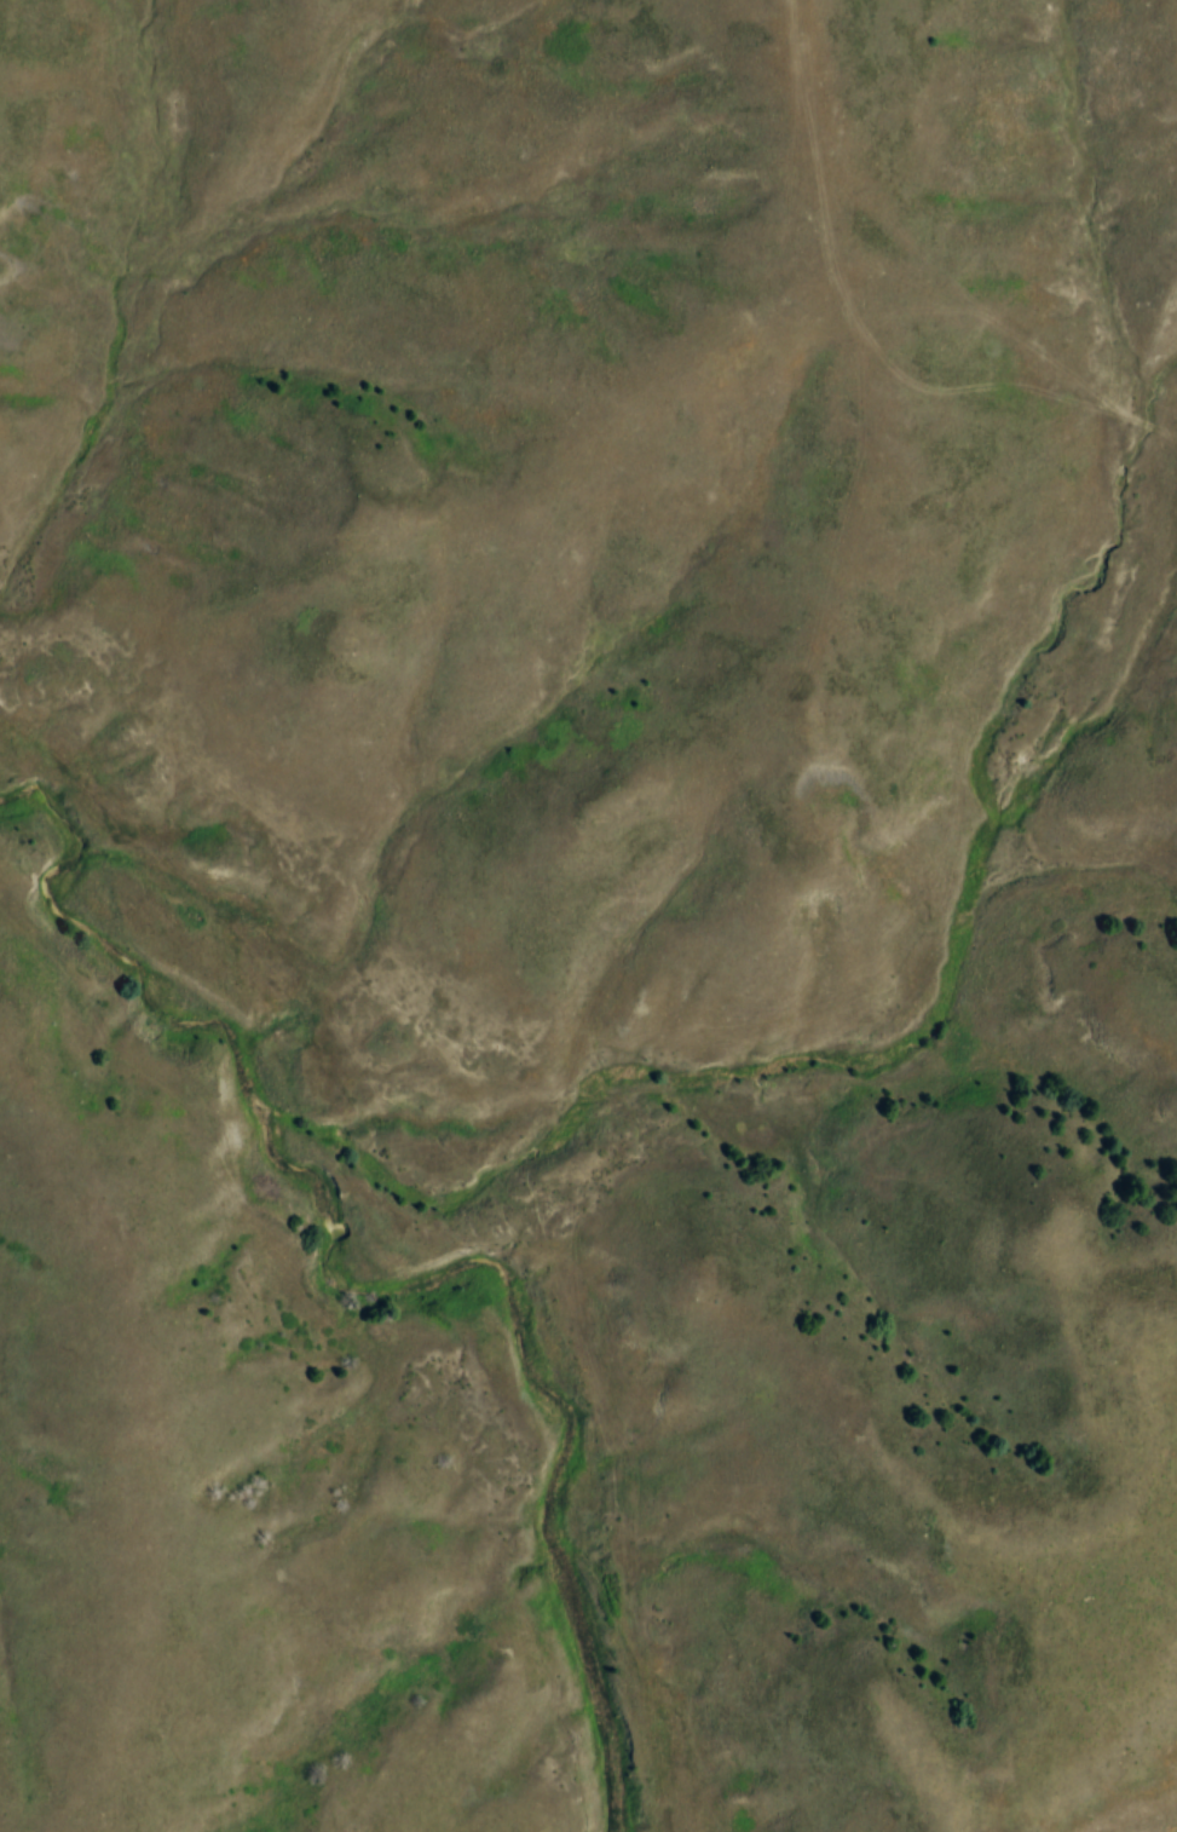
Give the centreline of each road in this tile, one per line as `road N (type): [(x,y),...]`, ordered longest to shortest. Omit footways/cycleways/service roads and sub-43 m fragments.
road 1 (track): [(797,0),(813,114),(913,246),(1057,351),(1176,405)]

